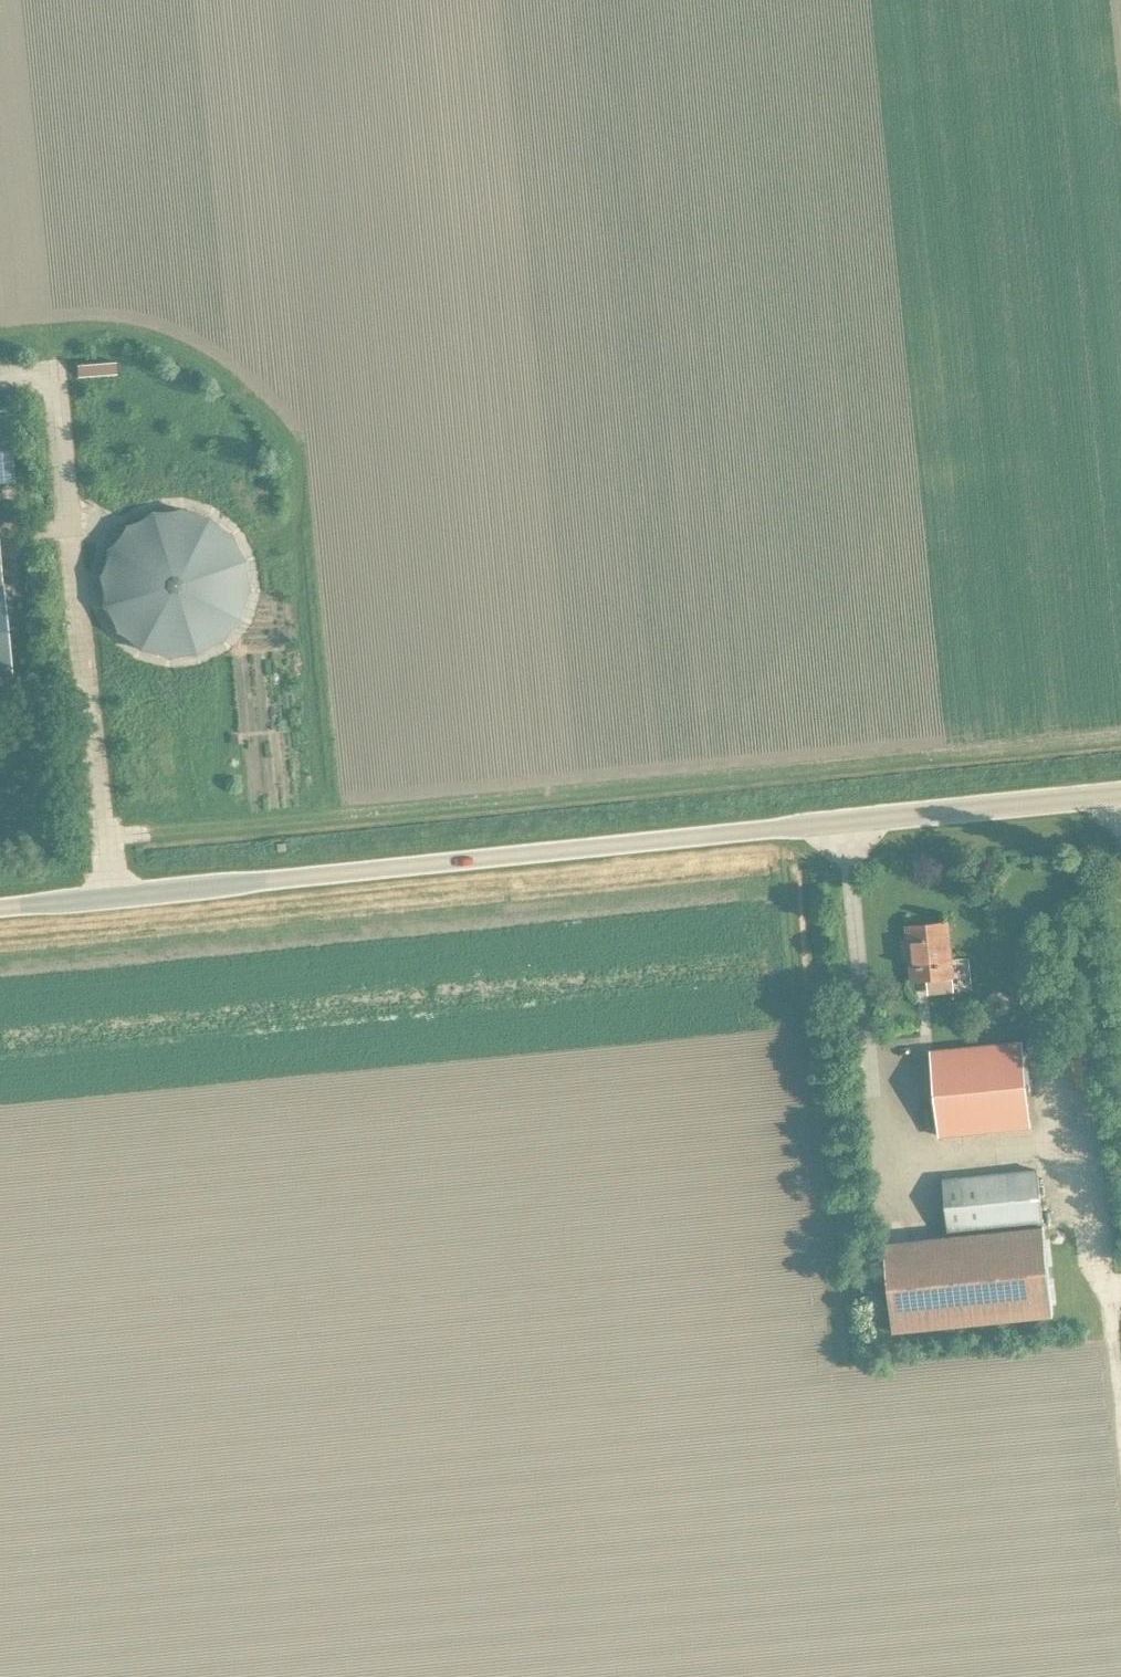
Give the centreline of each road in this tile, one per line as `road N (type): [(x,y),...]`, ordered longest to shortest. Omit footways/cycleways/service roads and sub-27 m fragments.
road 1 (unclassified): [(0,907),(1120,795)]

